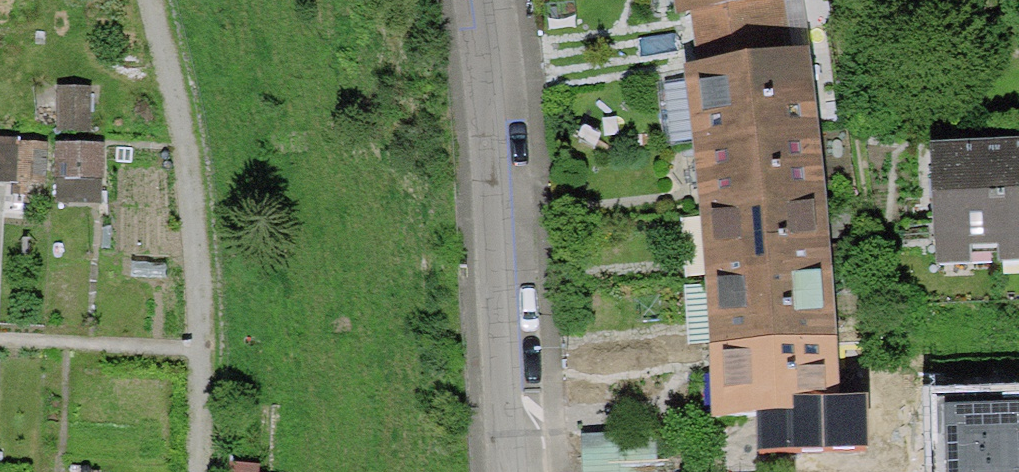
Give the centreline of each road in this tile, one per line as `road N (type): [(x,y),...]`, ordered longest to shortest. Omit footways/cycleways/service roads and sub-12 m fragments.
road 1 (track): [(195,471),(201,345),(179,131),(151,0)]
road 2 (residential): [(467,0),(524,471)]
road 3 (track): [(0,336),(201,345)]

